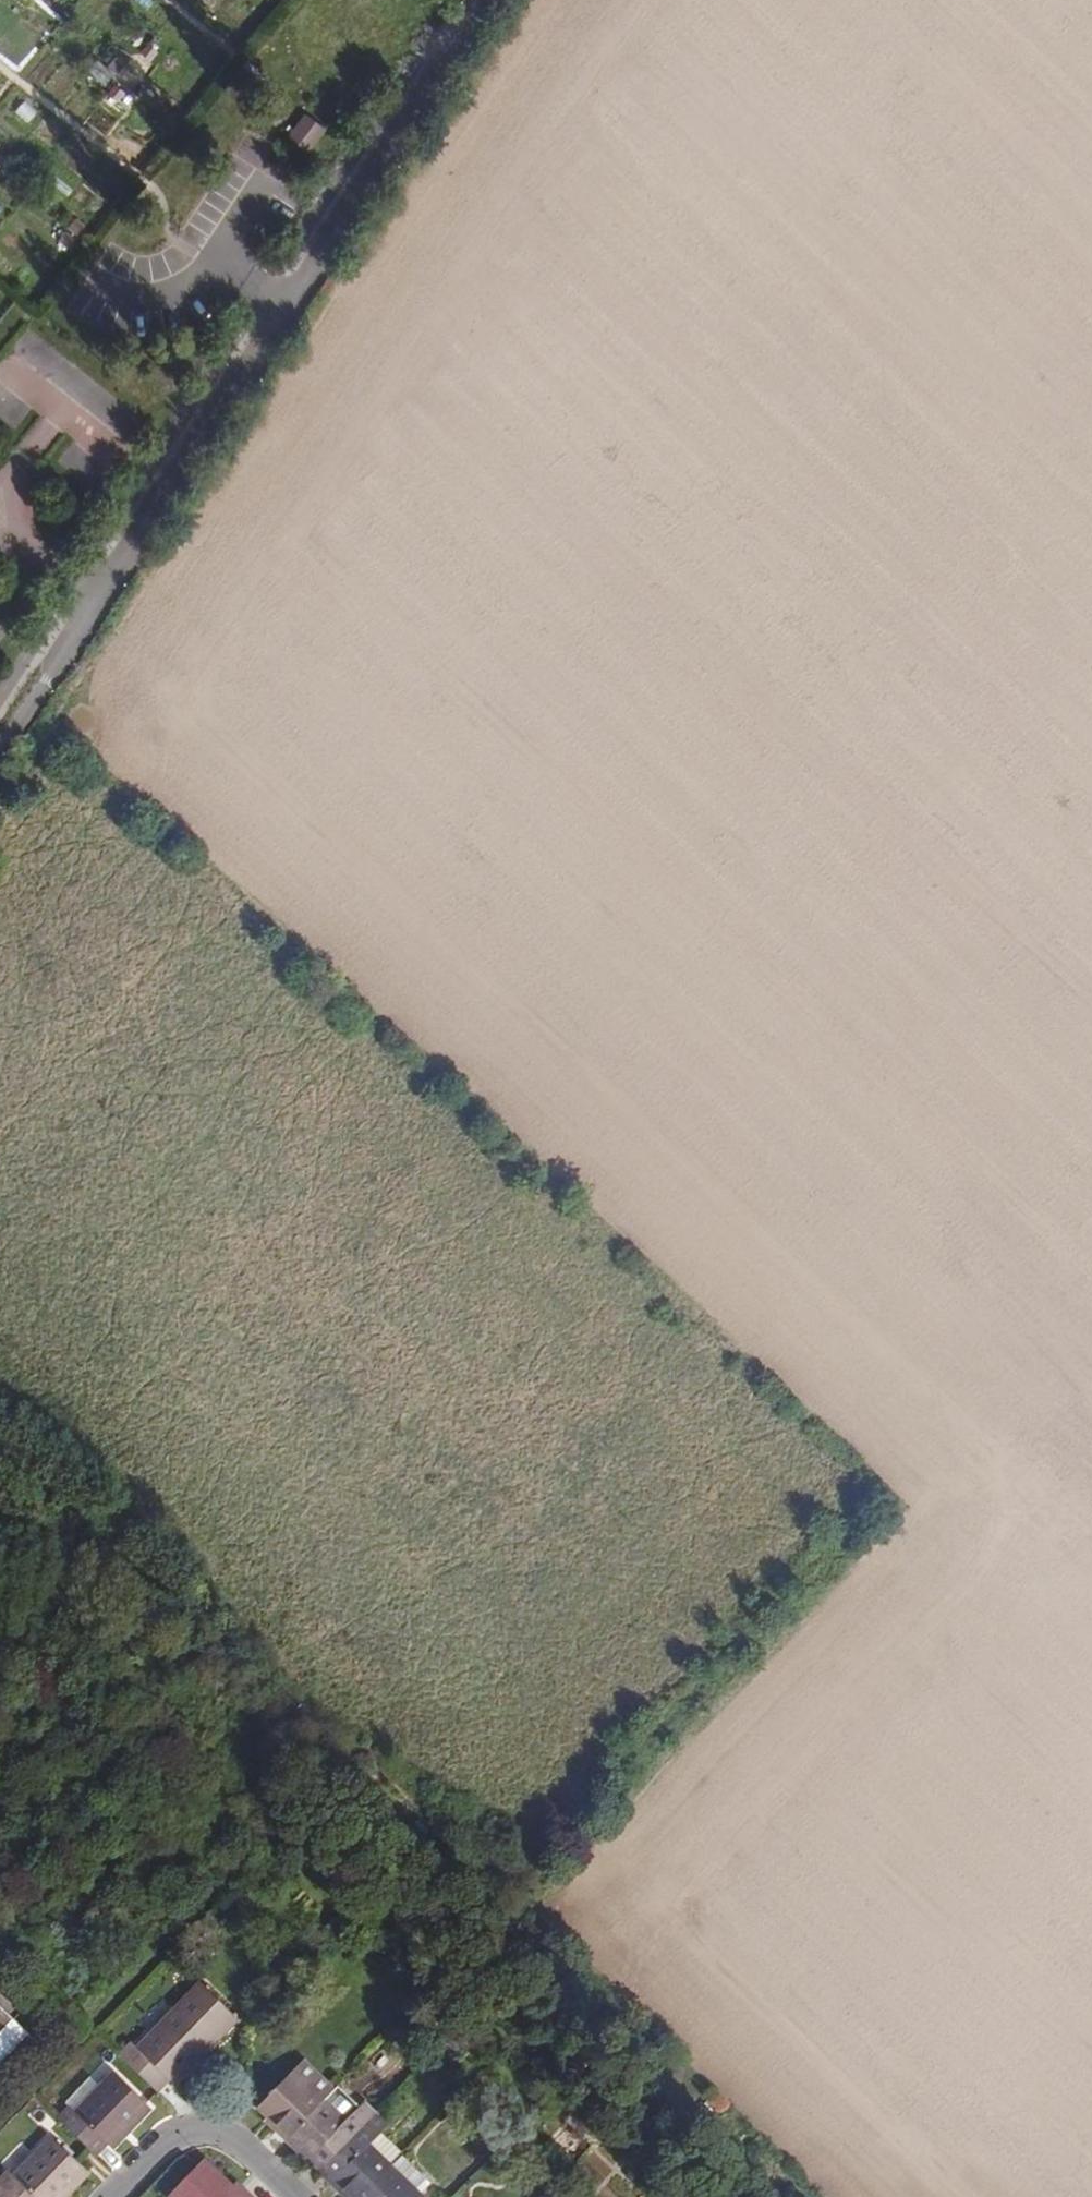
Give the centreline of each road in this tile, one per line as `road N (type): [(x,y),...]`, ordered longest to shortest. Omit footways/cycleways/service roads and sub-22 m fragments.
road 1 (unclassified): [(503,0),(0,748)]
road 2 (residential): [(118,2196),(186,2130),(229,2131),(297,2196)]

